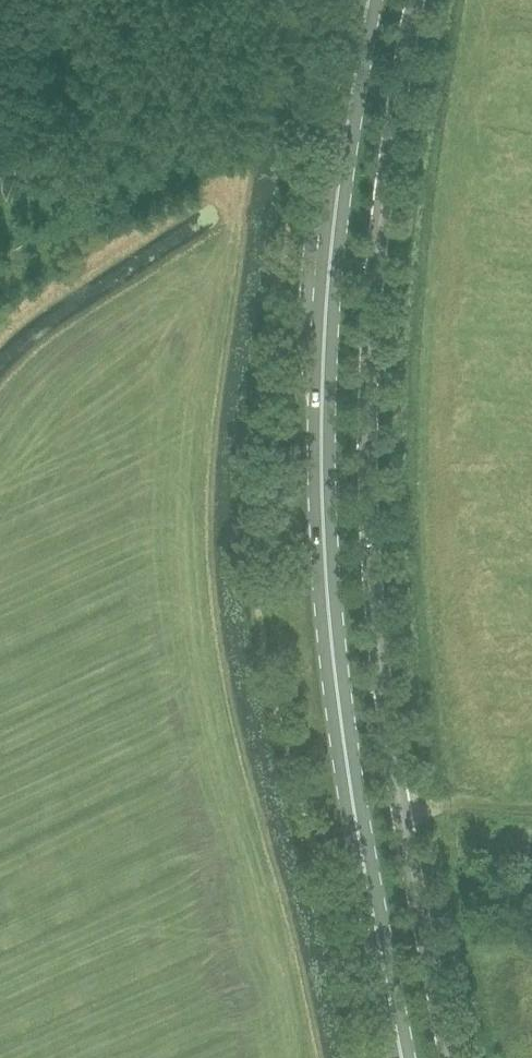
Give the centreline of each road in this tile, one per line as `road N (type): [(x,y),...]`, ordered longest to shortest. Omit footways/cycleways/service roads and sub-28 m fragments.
road 1 (unclassified): [(444,1057),(385,760),(362,519),(384,157),(412,0)]
road 2 (primary): [(398,1057),(359,850),(320,537),(328,249),(370,0)]

